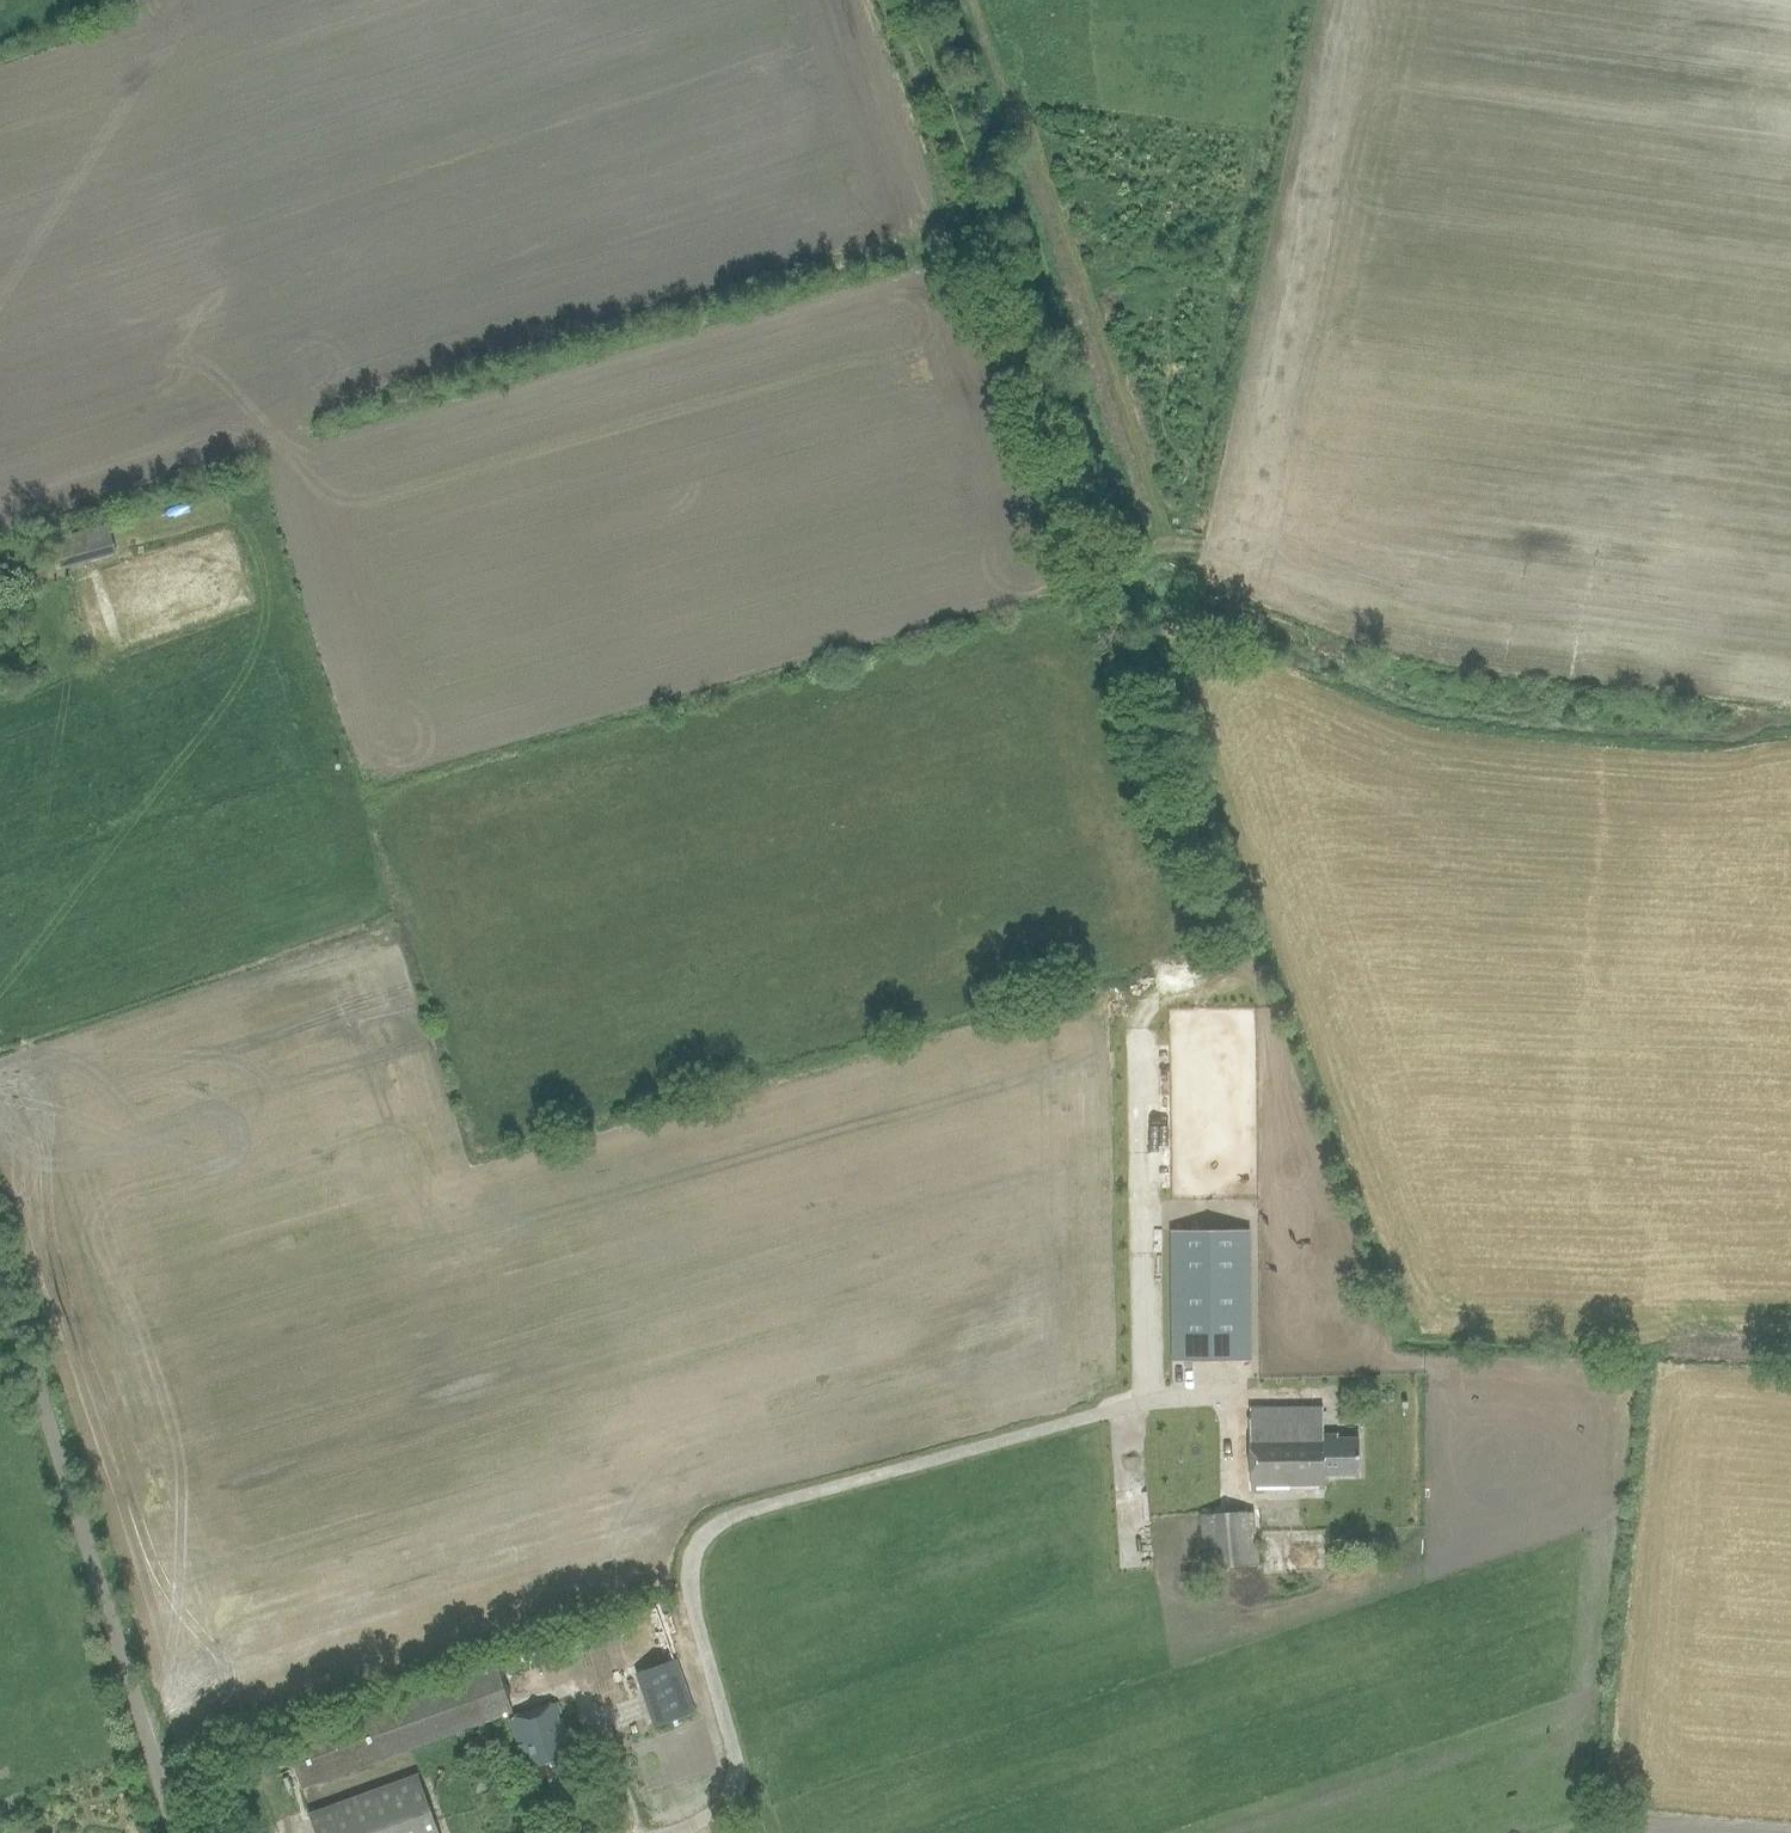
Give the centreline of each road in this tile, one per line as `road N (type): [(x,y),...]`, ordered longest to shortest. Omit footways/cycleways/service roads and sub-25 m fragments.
road 1 (unclassified): [(671,1832),(708,1821),(734,1783),(735,1759),(691,1601),(689,1566),(702,1537),(723,1519),(1130,1405)]
road 2 (unclassified): [(181,1832),(0,1269)]

